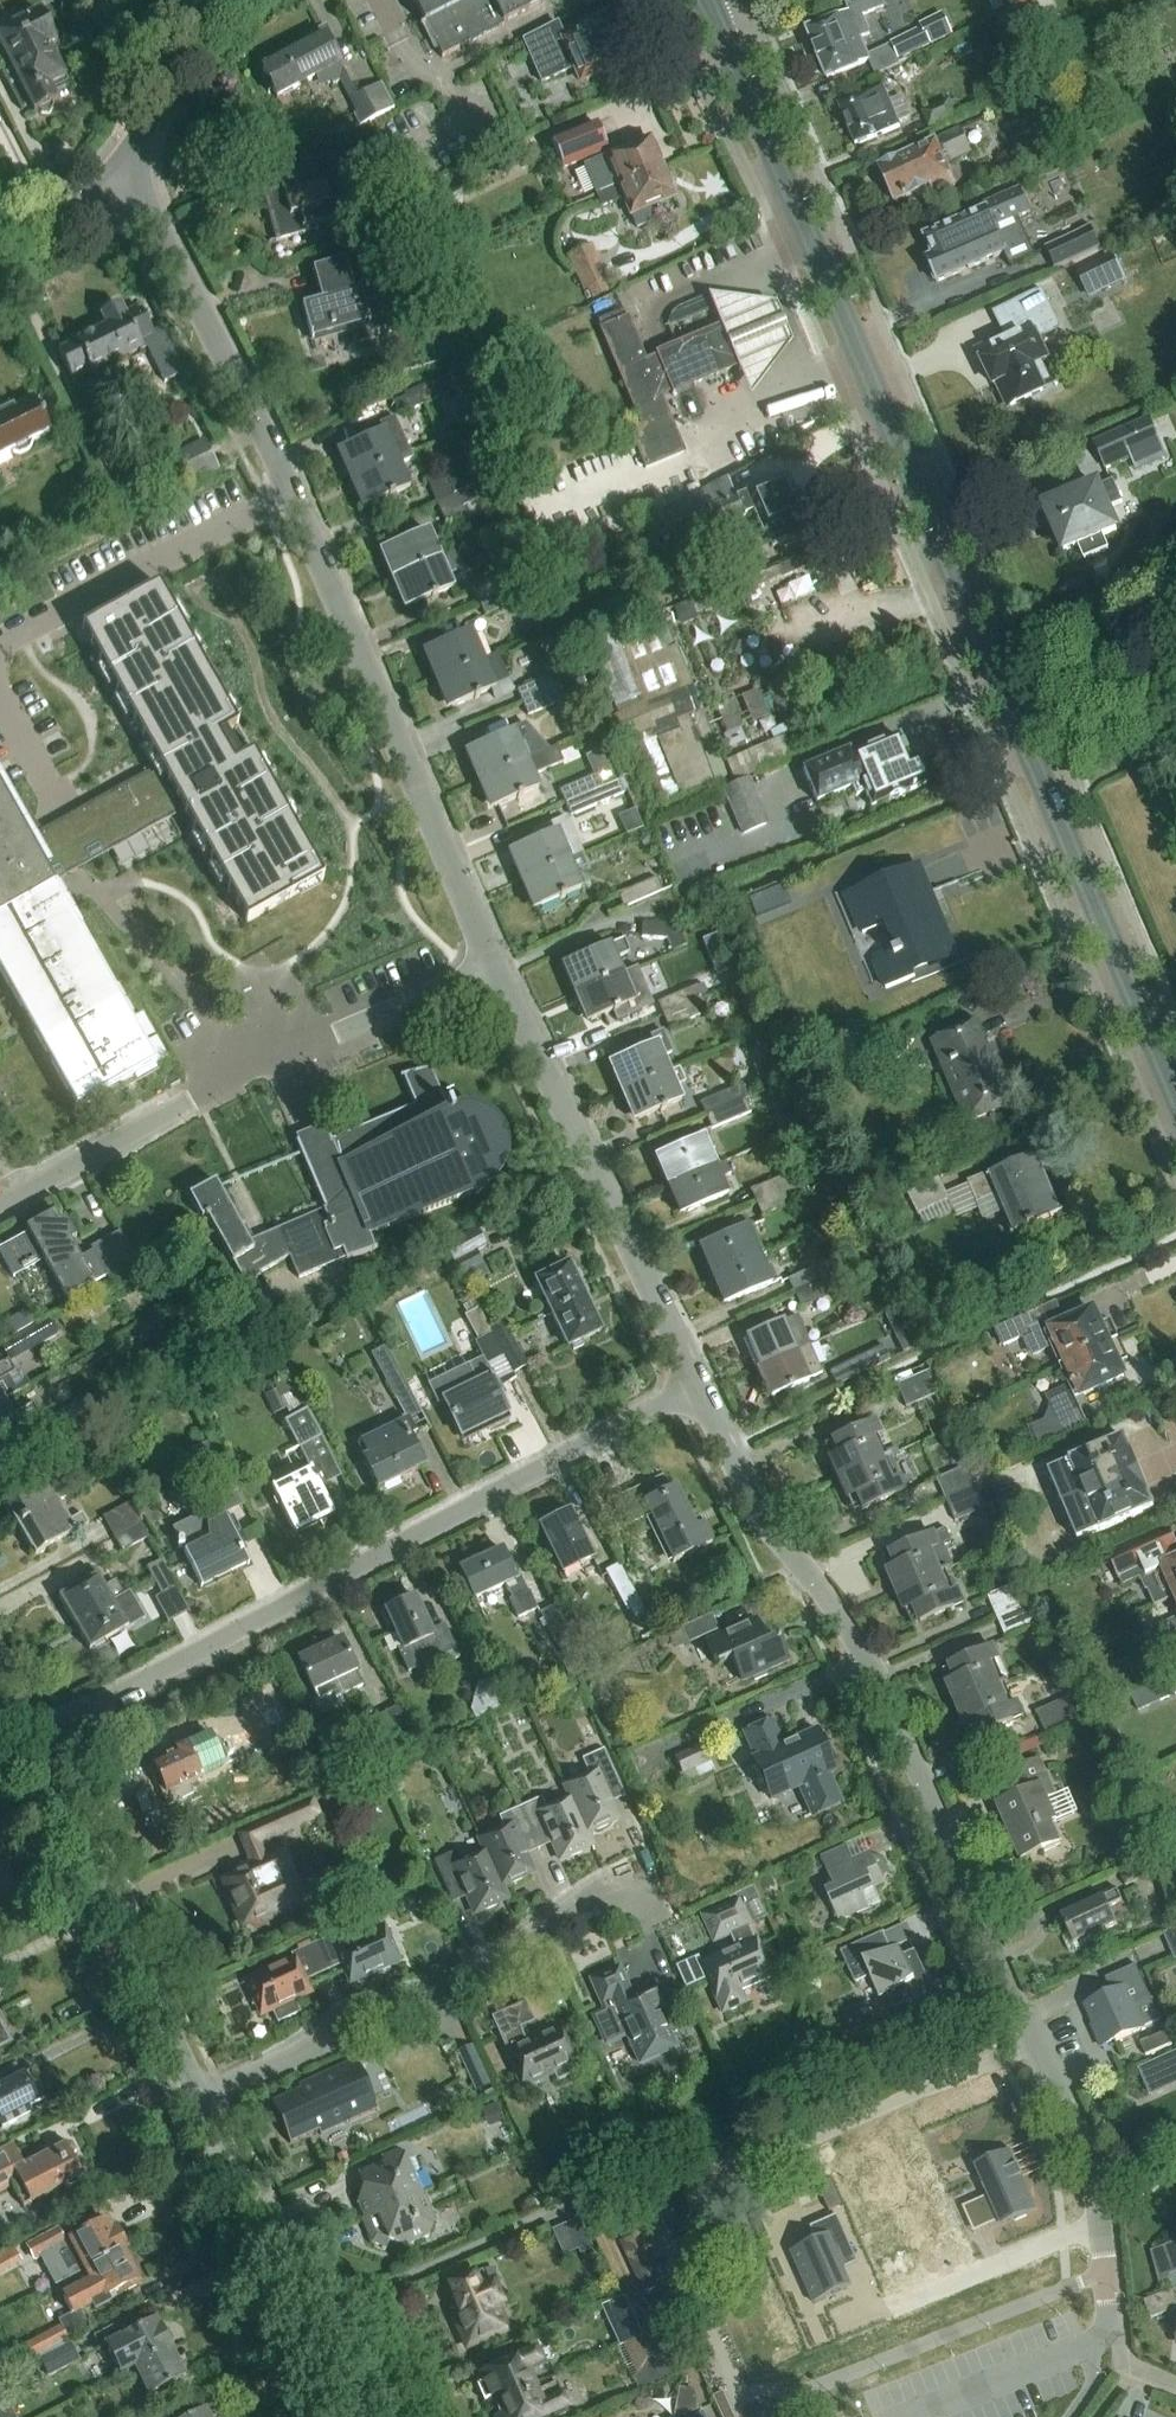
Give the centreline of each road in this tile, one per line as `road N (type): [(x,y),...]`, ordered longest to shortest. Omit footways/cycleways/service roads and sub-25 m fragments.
road 1 (secondary): [(717,19),(1175,1102)]
road 2 (residential): [(1115,2333),(1092,2173),(882,1689),(767,1534),(697,1387)]
road 3 (residential): [(496,969),(290,493),(124,168)]
road 4 (residential): [(26,1752),(697,1387)]
road 5 (residential): [(0,1205),(222,1079),(496,969)]
road 6 (residential): [(208,2101),(295,2061),(358,2018),(476,1977),(608,1891),(643,1894),(657,1921)]
road 7 (residential): [(697,1387),(496,969)]
road 8 (unclassified): [(632,2300),(590,2207),(316,2314)]
road 9 (residential): [(208,2101),(26,1752)]
road 10 (residential): [(316,2314),(208,2101)]
road 11 (residential): [(124,168),(211,0)]
road 12 (residential): [(0,254),(69,219),(124,168)]

